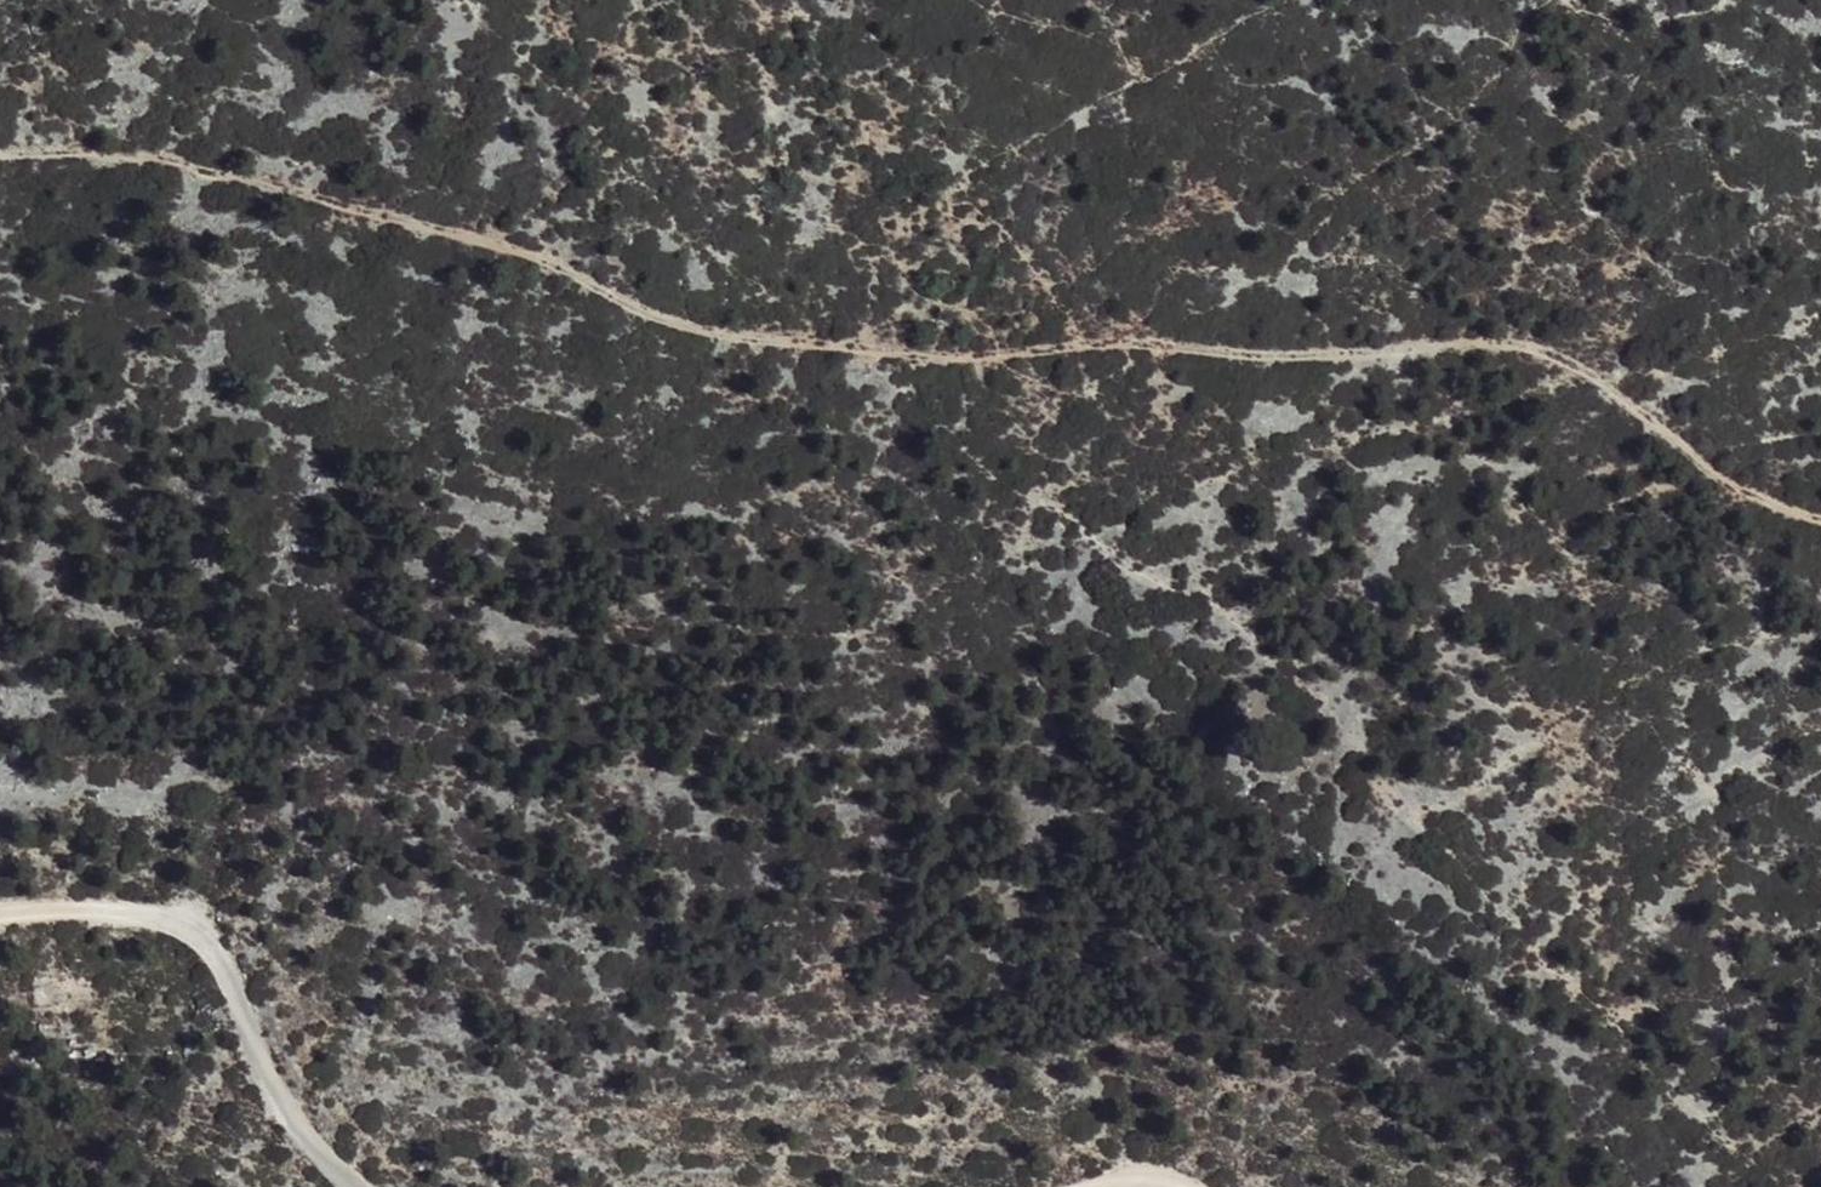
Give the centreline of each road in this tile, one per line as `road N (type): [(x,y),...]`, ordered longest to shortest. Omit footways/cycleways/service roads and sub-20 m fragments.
road 1 (track): [(0,155),(119,154),(307,194),(554,261),(679,331),(945,357),(1160,342),(1268,354),(1528,345),(1769,490),(1820,511)]
road 2 (track): [(0,915),(134,915),(195,934),(221,966),(272,1086),(323,1160),(354,1186)]

